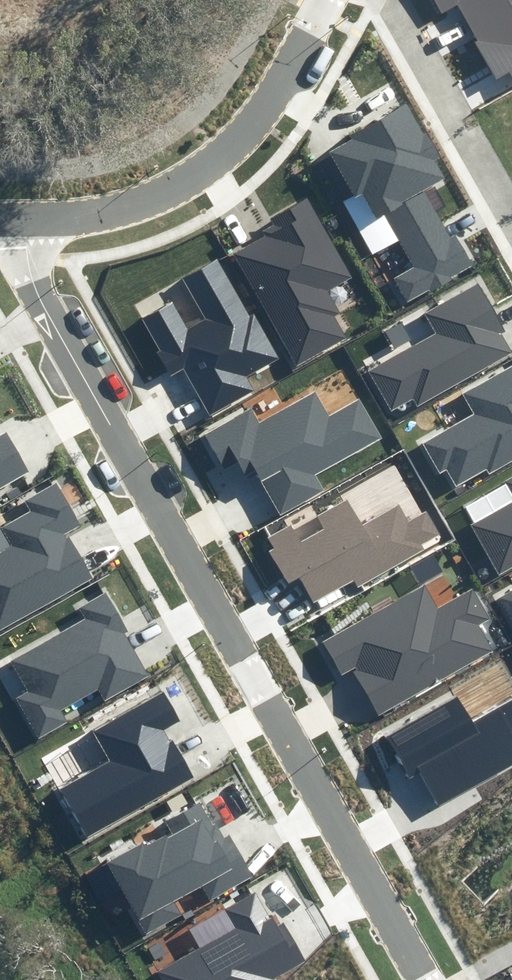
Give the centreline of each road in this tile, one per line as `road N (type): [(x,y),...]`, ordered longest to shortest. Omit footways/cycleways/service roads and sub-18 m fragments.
road 1 (residential): [(24,220),(31,255),(427,979)]
road 2 (residential): [(339,0),(267,131),(195,190),(106,223),(24,220)]
road 3 (residential): [(388,0),(511,216)]

